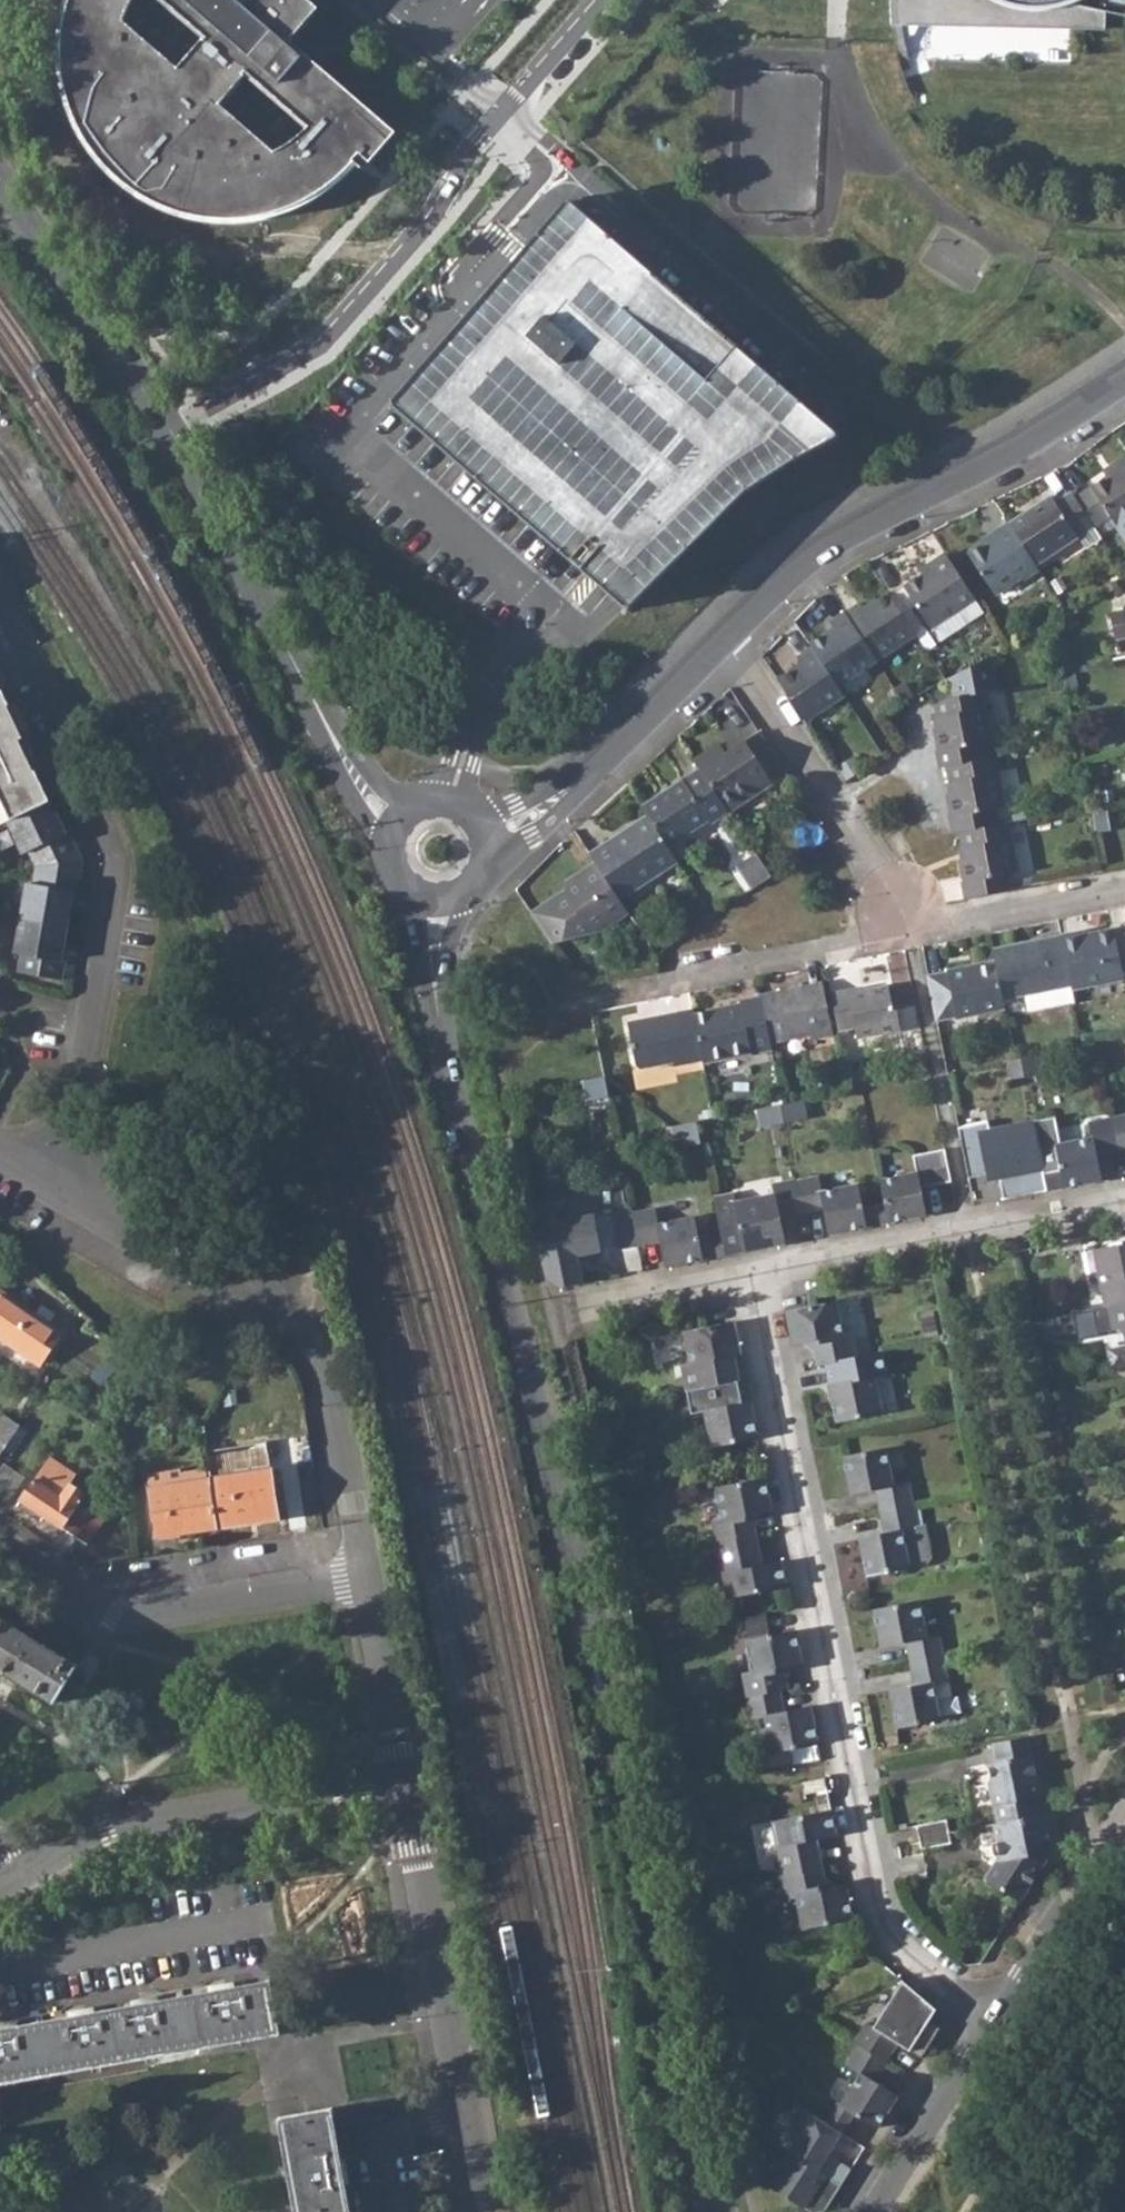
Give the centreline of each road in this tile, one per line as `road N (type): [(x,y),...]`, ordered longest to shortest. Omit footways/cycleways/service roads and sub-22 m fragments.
road 1 (residential): [(436,899),(435,993),(444,1055),(727,2211)]
road 2 (residential): [(749,1278),(885,1940),(989,2022)]
road 3 (residential): [(165,426),(319,345),(437,209),(470,151),(595,0)]
road 4 (residential): [(50,1185),(103,908),(102,851),(0,637)]
road 5 (residential): [(50,1185),(213,1274),(281,1321),(321,1367),(345,1458),(366,1592)]
road 6 (residential): [(721,638),(835,534),(985,461),(1124,377)]
road 7 (residential): [(165,426),(362,788),(399,822)]
road 8 (residential): [(395,1772),(478,2211)]
road 9 (residential): [(366,1592),(133,1628),(0,1545)]
road 10 (residential): [(395,1772),(118,1823),(23,1873)]
road 11 (residential): [(1124,1204),(749,1278)]
road 12 (residential): [(721,638),(909,935)]
road 13 (residential): [(909,935),(573,1002)]
road 14 (residential): [(486,839),(562,792),(721,638)]
road 15 (residential): [(0,179),(165,426)]
road 16 (residential): [(1124,1808),(989,2022)]
road 17 (residential): [(989,2022),(874,2211)]
road 18 (residential): [(909,935),(1124,895)]
road 19 (residential): [(366,1592),(395,1772)]
road 20 (residential): [(749,1278),(576,1315)]

